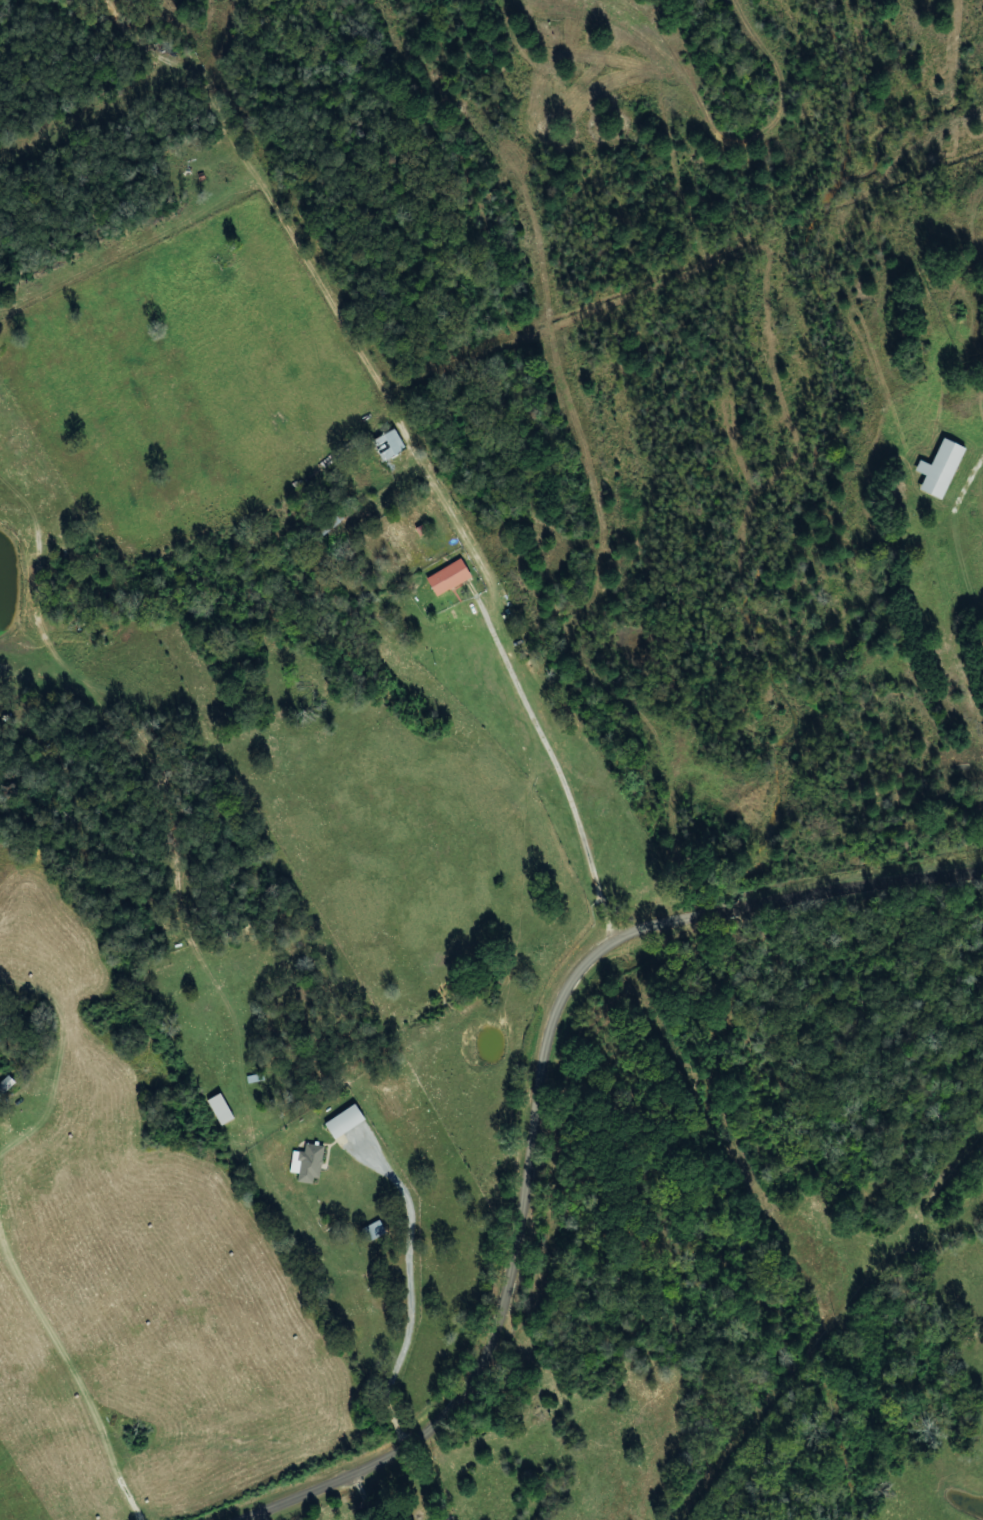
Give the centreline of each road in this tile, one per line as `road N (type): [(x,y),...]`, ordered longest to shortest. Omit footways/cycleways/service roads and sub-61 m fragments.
road 1 (residential): [(226,1519),(388,1457),(443,1424),(481,1366),(506,1291),(557,1008),(613,938),(655,921),(982,870)]

